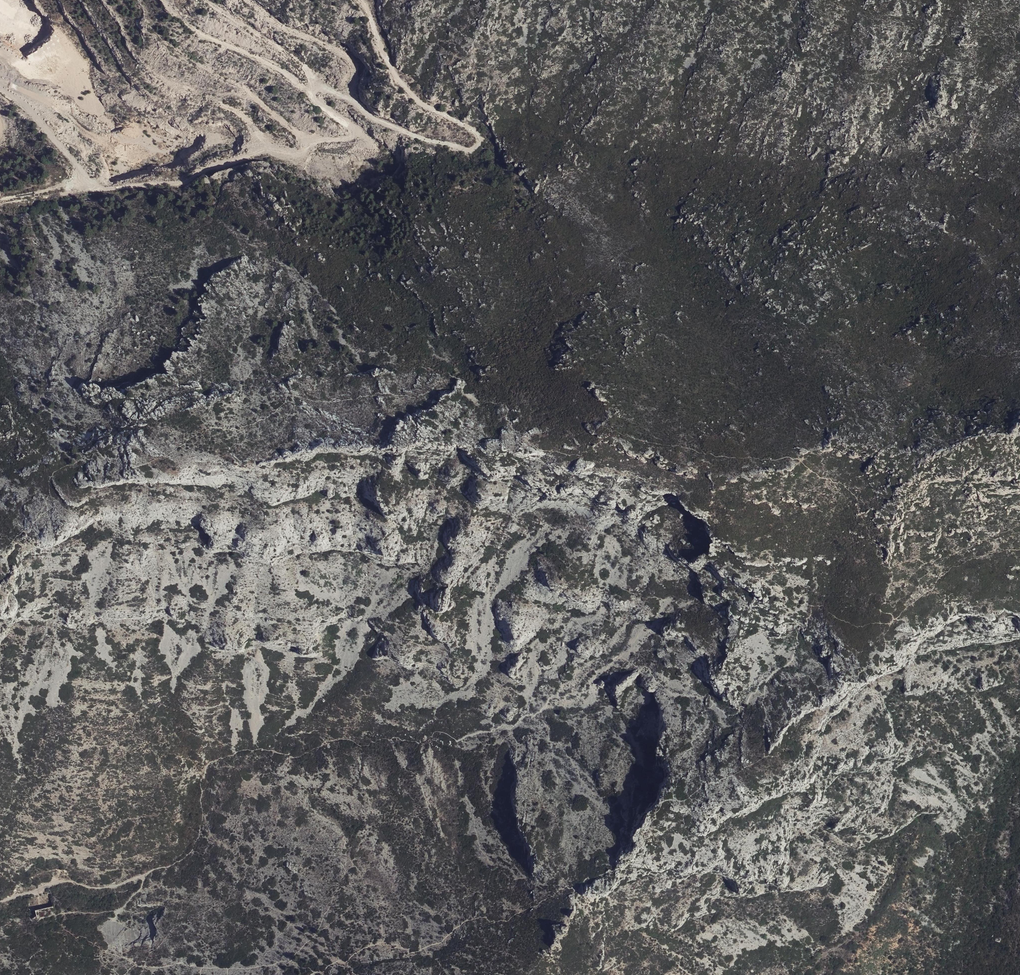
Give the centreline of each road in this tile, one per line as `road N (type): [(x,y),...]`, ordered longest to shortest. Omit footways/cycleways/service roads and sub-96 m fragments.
road 1 (track): [(0,904),(59,883),(109,889),(160,869)]

